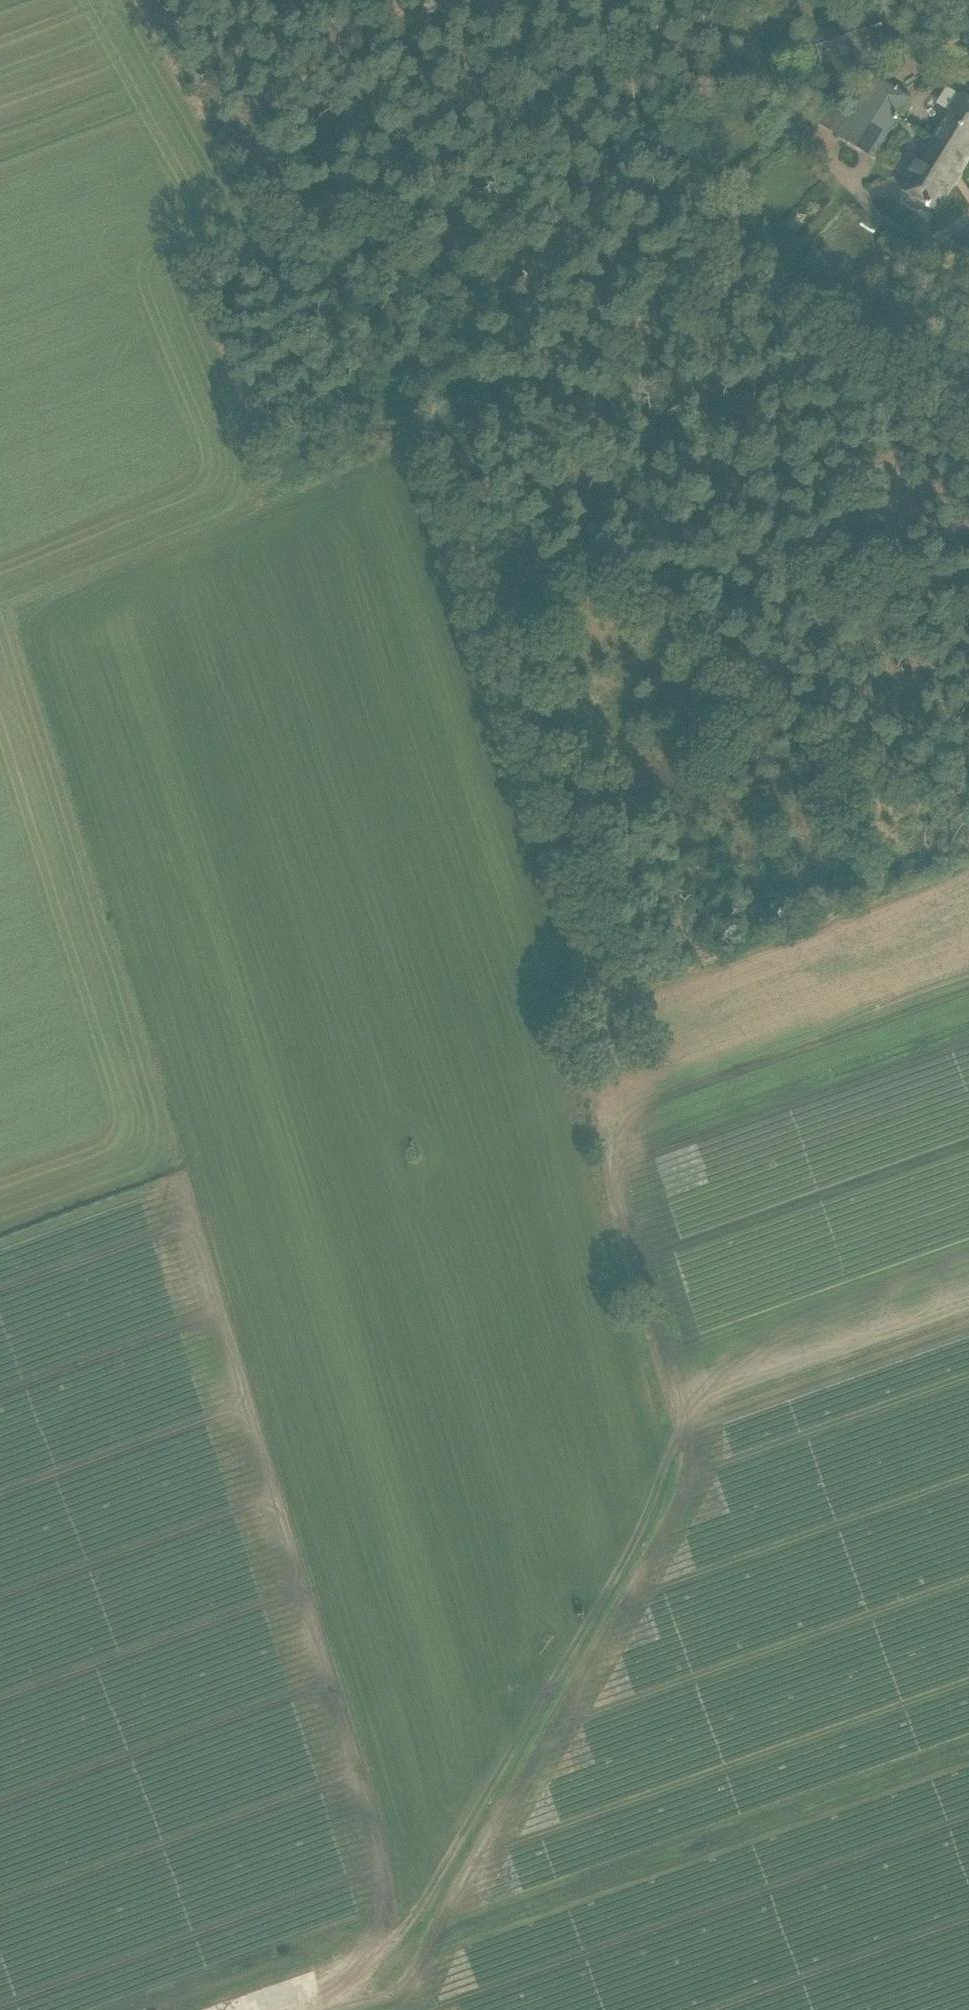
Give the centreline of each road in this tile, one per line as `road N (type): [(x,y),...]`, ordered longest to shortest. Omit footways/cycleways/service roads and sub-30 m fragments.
road 1 (track): [(588,1111),(657,1313),(676,1404),(677,1468),(343,2009)]

